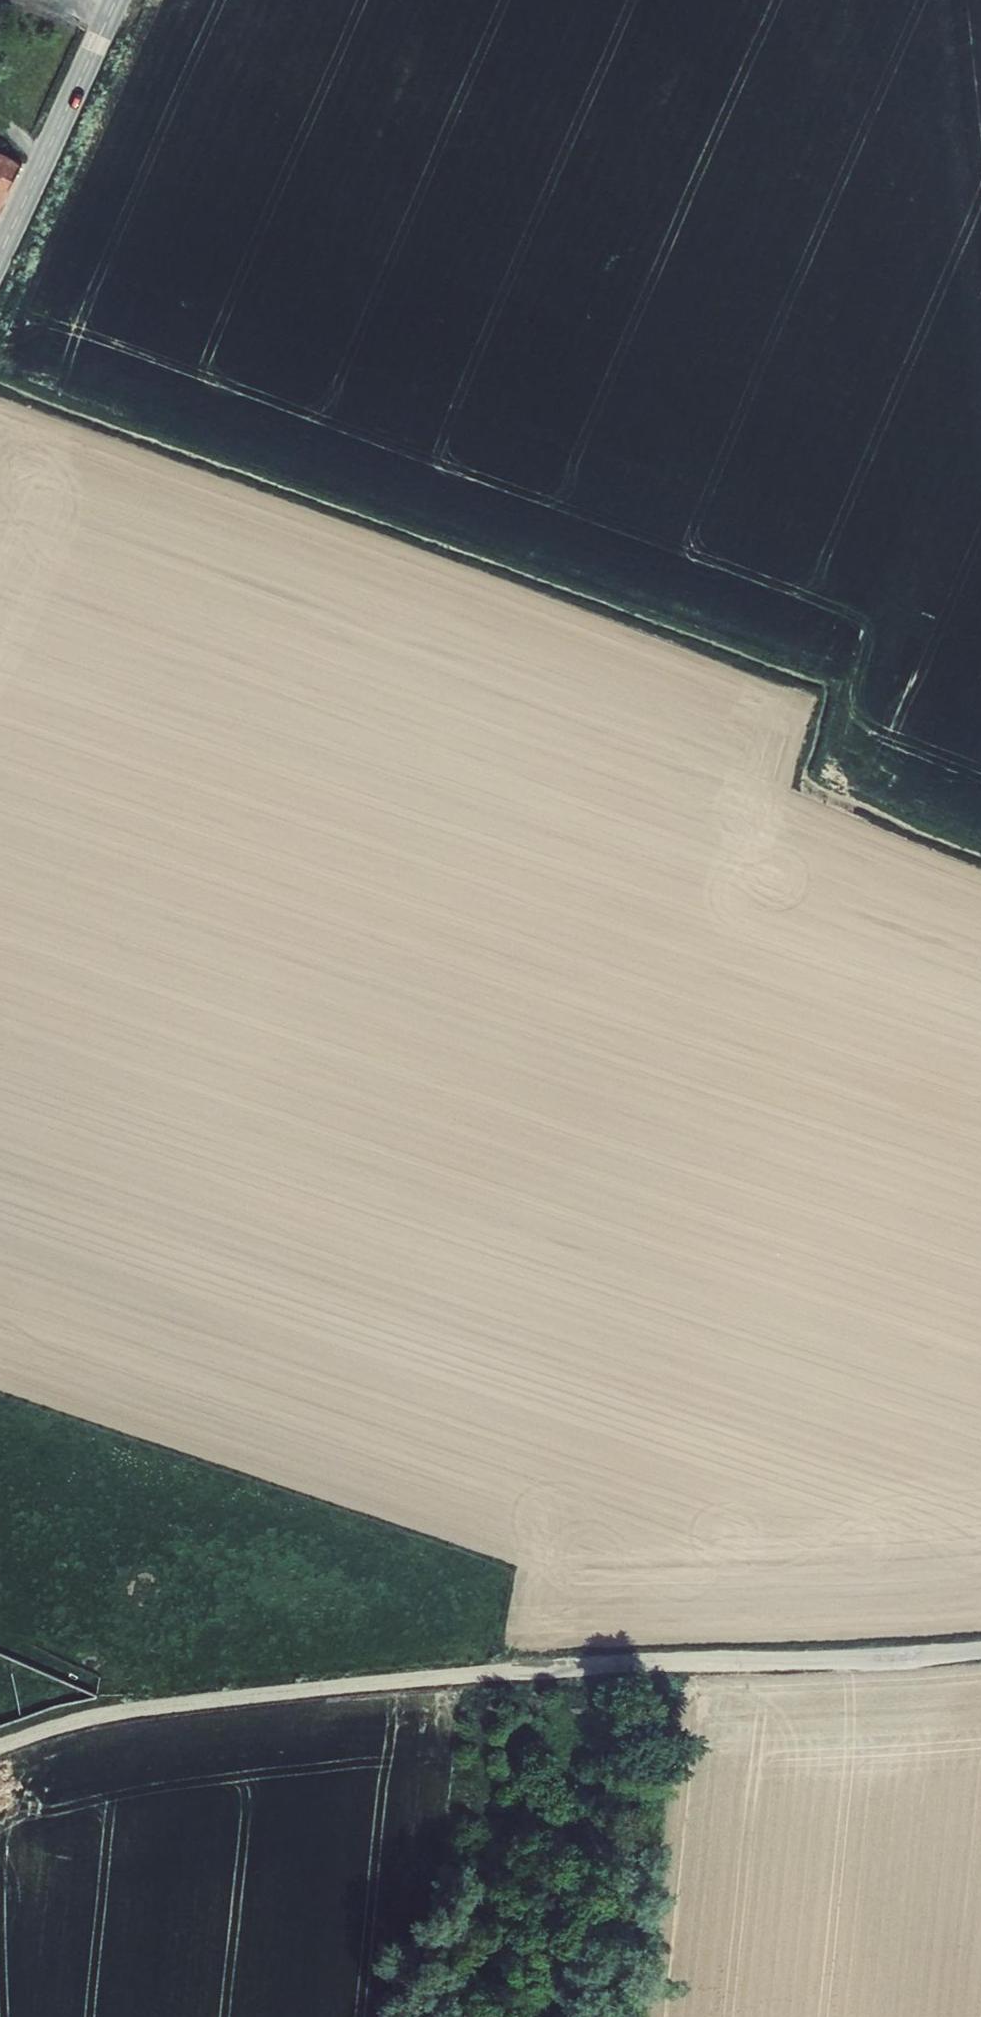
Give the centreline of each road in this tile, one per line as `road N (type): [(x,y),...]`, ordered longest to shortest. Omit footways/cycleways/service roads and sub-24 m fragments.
road 1 (track): [(980,1649),(318,1690),(0,1740)]
road 2 (tertiary): [(0,253),(116,0)]

